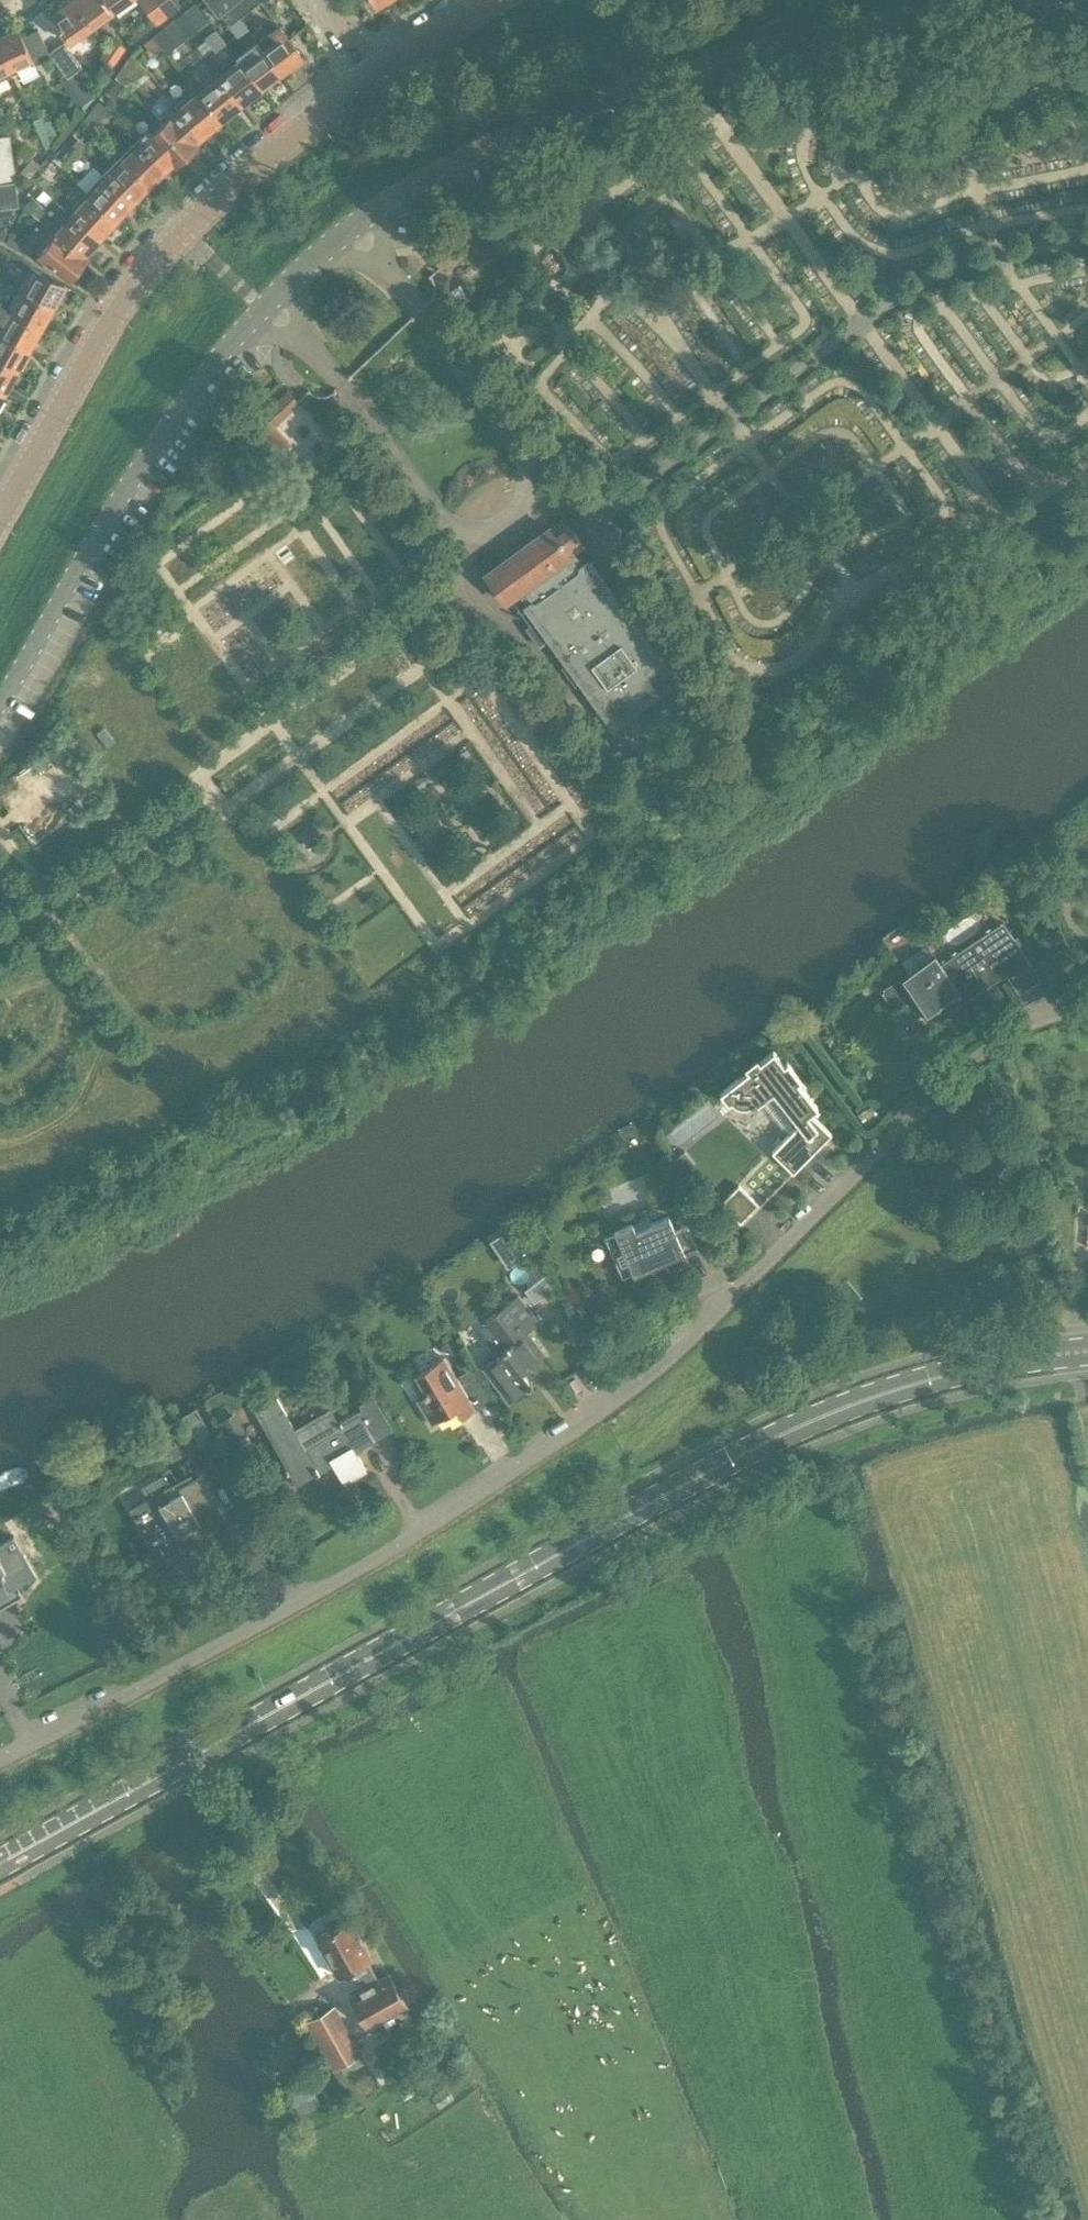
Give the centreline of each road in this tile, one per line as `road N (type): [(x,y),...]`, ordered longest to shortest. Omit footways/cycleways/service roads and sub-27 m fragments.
road 1 (unclassified): [(0,1756),(269,1621),(628,1391),(977,1053),(1040,1015),(1087,1009)]
road 2 (primary): [(0,1860),(776,1435),(944,1372),(1087,1350)]
road 3 (residential): [(353,226),(442,167),(537,121),(754,46),(922,8),(1031,7),(1087,17)]
road 4 (unclassified): [(0,707),(213,360),(353,226)]
road 5 (residential): [(0,506),(123,300),(185,226),(372,72)]
road 6 (residential): [(372,72),(483,0)]

